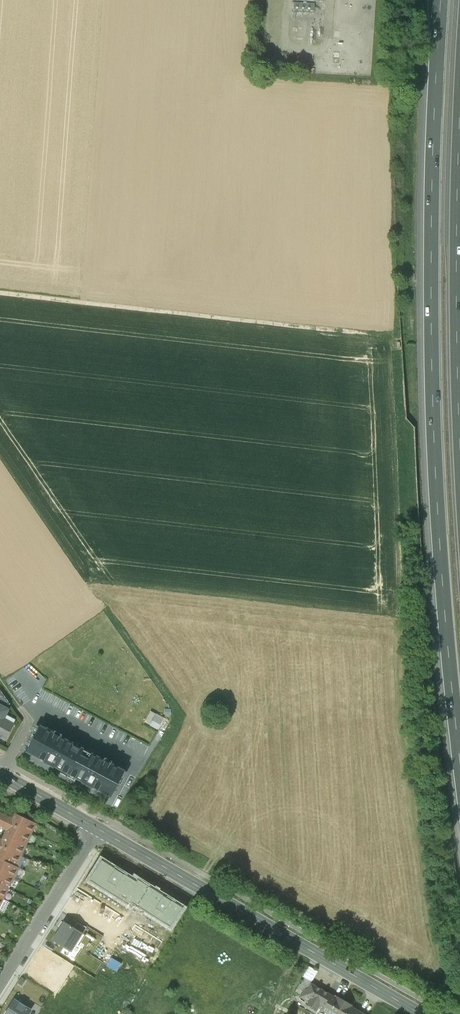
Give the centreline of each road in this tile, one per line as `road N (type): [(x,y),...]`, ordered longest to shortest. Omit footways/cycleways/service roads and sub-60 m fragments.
road 1 (motorway): [(441,0),(433,407),(459,763)]
road 2 (track): [(0,292),(384,334)]
road 3 (secondary): [(99,828),(421,1013)]
road 4 (residential): [(99,828),(0,980)]

